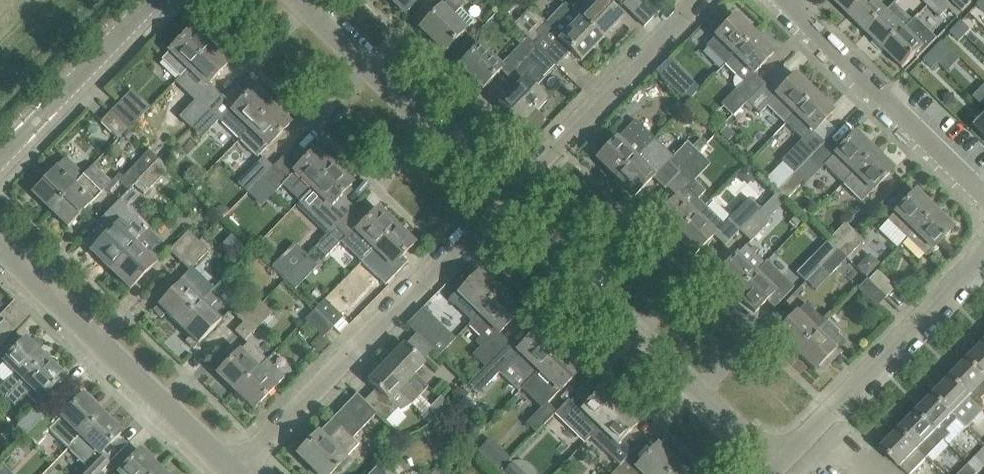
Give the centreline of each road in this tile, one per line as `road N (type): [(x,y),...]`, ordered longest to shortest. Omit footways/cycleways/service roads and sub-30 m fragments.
road 1 (residential): [(778,469),(504,198)]
road 2 (residential): [(237,471),(504,198)]
road 3 (residential): [(237,471),(0,246)]
road 4 (residential): [(778,469),(983,256)]
road 5 (residential): [(504,198),(296,0)]
road 6 (residential): [(504,198),(700,0)]
road 7 (residential): [(983,191),(787,0)]
road 8 (tertiary): [(0,163),(155,0)]

